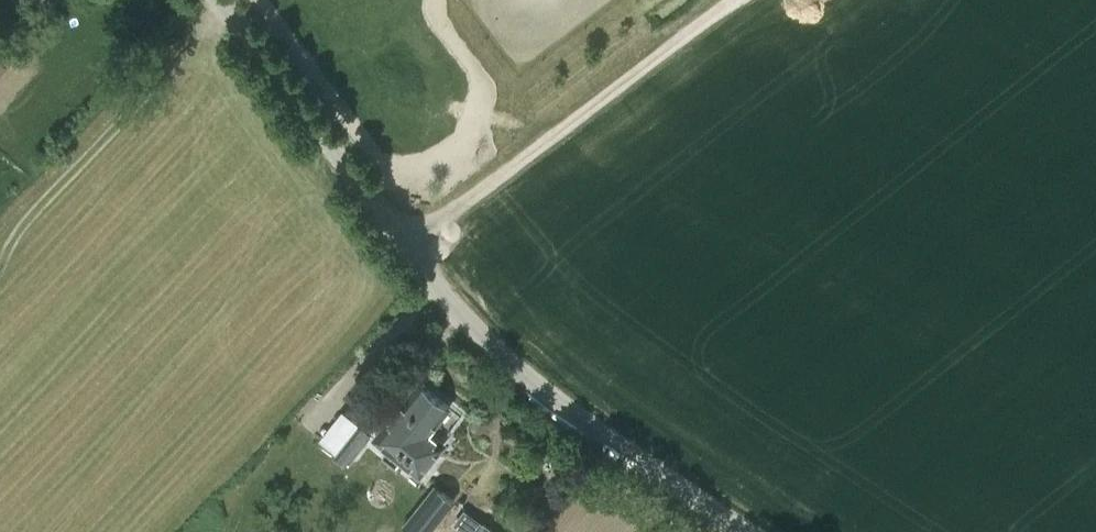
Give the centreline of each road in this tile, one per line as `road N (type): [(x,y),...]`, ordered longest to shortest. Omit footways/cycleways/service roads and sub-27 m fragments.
road 1 (unclassified): [(735,531),(541,399),(452,314),(210,0)]
road 2 (track): [(398,248),(729,0)]

